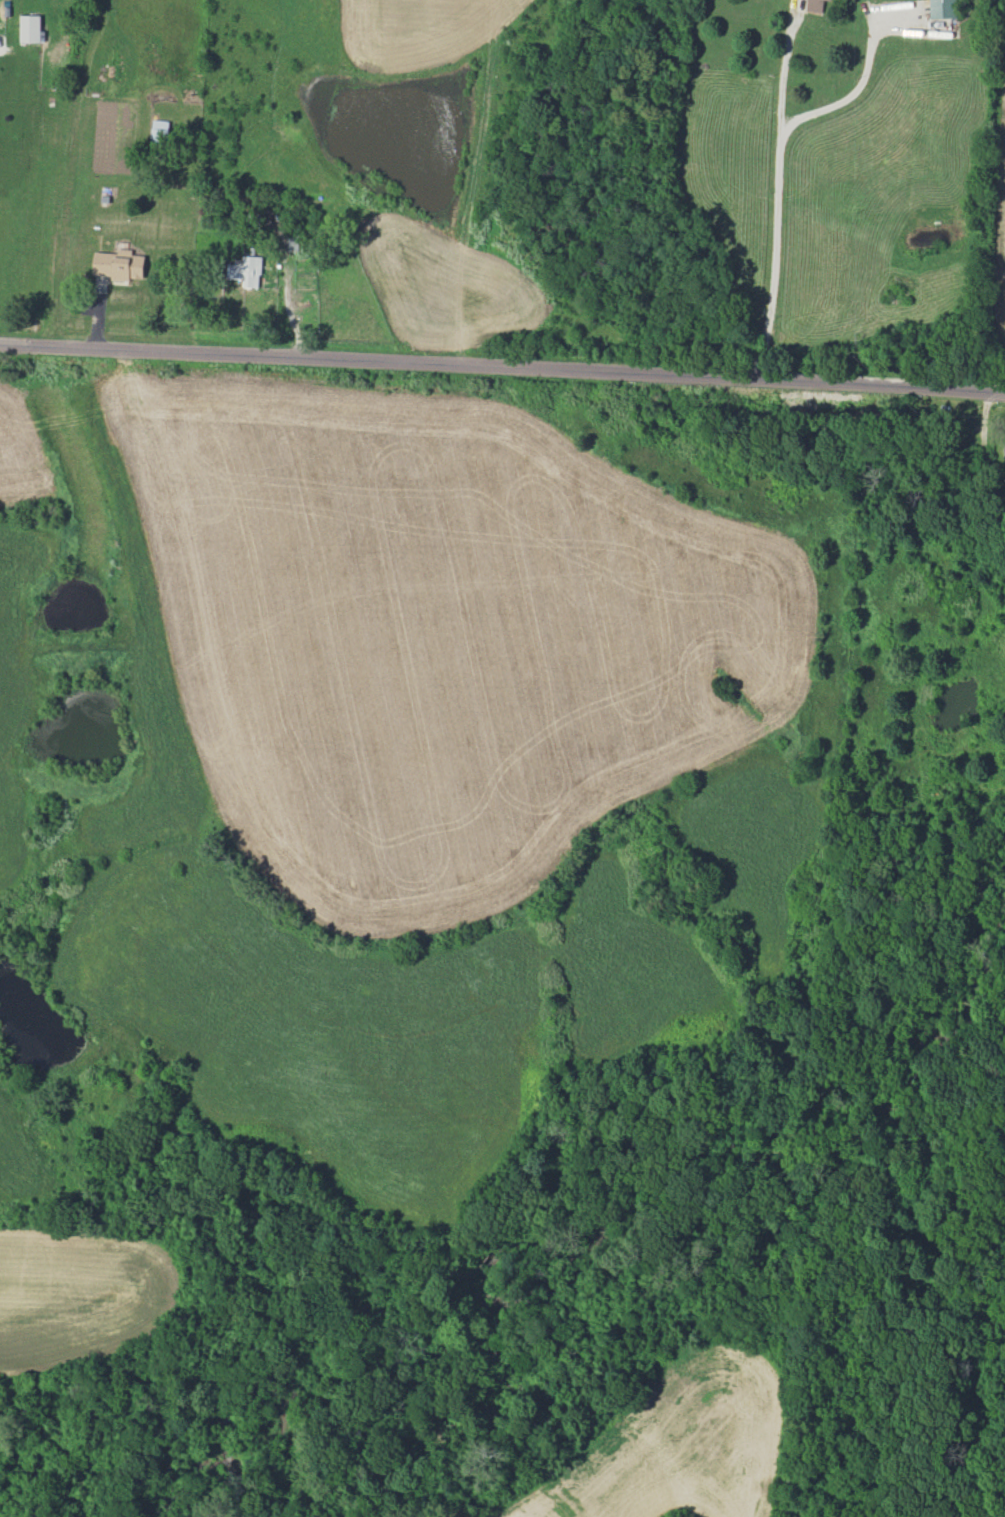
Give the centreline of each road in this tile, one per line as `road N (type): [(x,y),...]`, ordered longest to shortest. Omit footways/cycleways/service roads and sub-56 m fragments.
road 1 (residential): [(0,337),(1004,385)]

